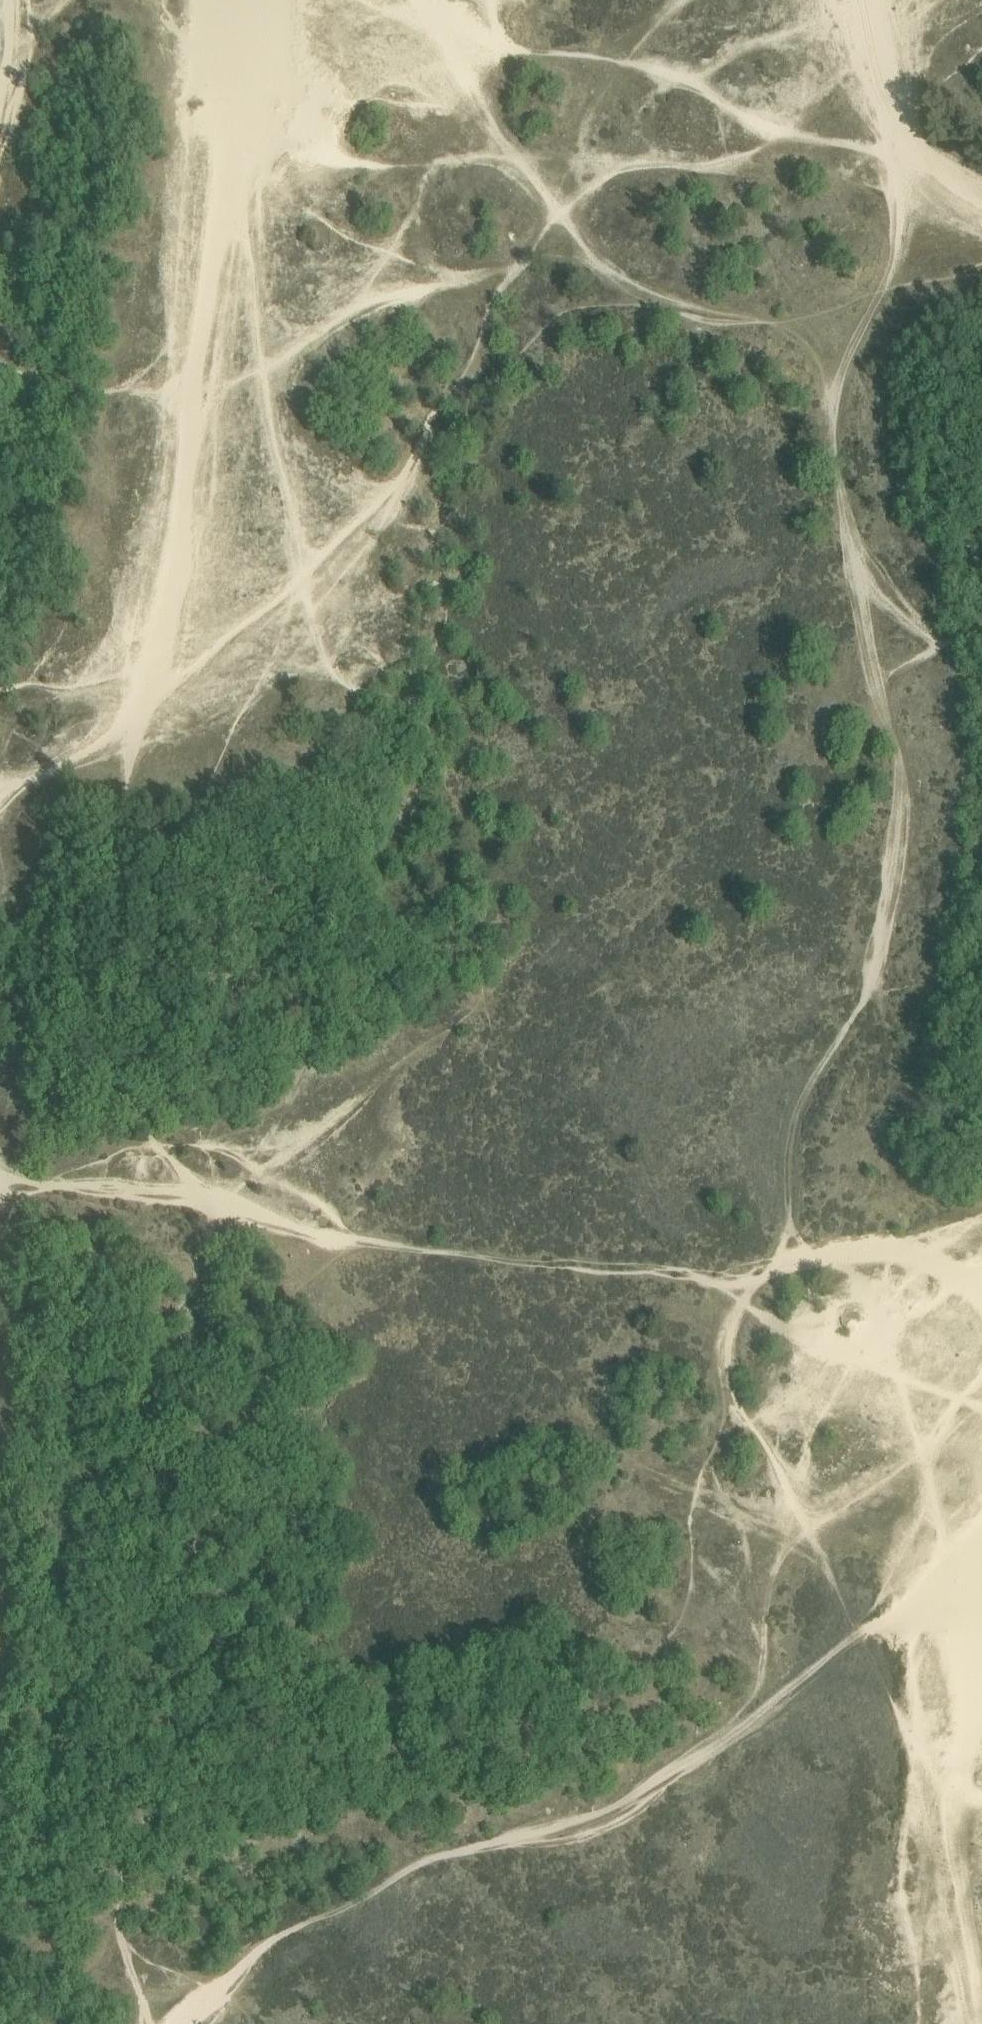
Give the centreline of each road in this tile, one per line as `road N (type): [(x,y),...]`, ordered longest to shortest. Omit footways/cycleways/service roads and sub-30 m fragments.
road 1 (track): [(981,1438),(891,1608)]

